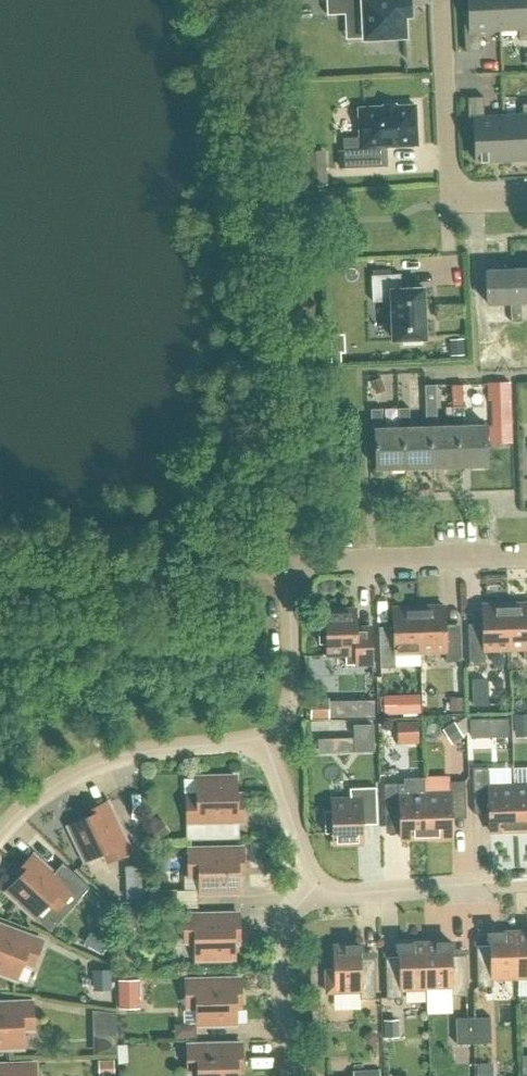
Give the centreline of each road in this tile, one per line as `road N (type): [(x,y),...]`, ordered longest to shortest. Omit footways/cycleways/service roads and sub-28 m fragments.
road 1 (residential): [(262,742),(291,693),(290,570),(526,556)]
road 2 (residential): [(0,834),(29,802),(138,750),(262,742)]
road 3 (residential): [(314,892),(526,877)]
road 4 (residential): [(286,1075),(282,932),(294,905),(314,892)]
road 5 (residential): [(451,196),(443,0)]
road 6 (residential): [(314,892),(309,859),(262,742)]

